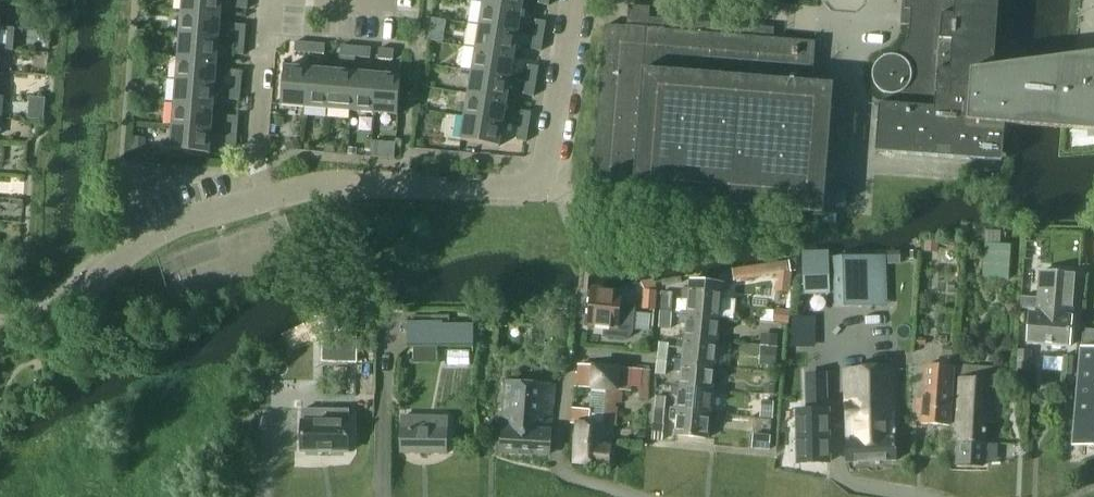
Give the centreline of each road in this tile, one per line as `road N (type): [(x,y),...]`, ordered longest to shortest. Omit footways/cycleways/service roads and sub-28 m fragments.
road 1 (residential): [(255,190),(327,175),(541,181),(577,0)]
road 2 (residential): [(0,312),(61,299),(147,239),(255,190)]
road 3 (residential): [(255,190),(270,0)]

